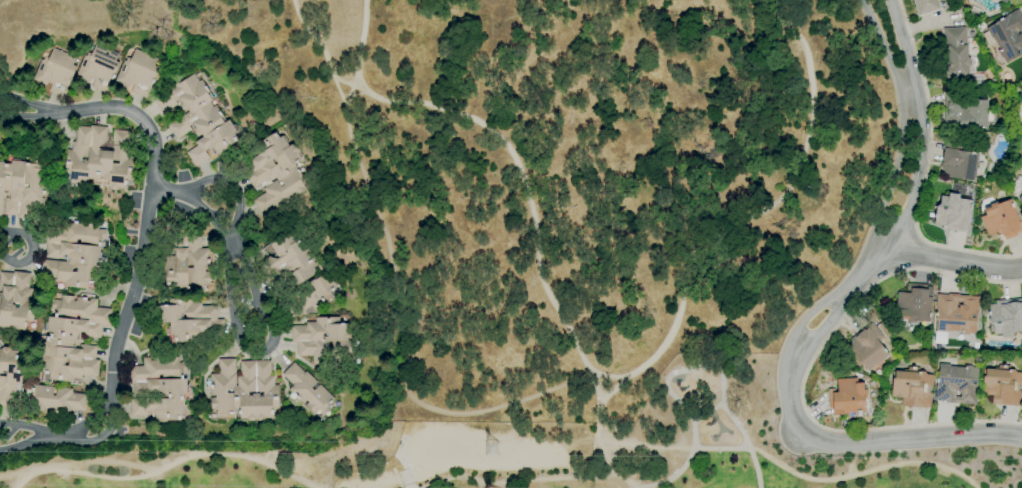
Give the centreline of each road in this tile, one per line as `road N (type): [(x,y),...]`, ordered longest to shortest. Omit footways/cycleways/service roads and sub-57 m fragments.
road 1 (residential): [(1021,439),(808,437),(789,403),(794,357),(816,320),(886,247),(904,195),(914,126),(877,0)]
road 2 (track): [(370,0),(348,102),(394,256),(402,372),(420,401),(455,417),(606,385)]
road 3 (track): [(300,0),(335,78),(373,95),(476,115),(506,139),(538,227),(548,292),(606,385),(601,446)]
road 4 (track): [(606,385),(667,347),(685,285),(716,234),(774,199),(809,133),(807,60),(768,0)]
road 5 (residential): [(98,428),(153,187)]
road 6 (residential): [(153,187),(226,201),(257,339)]
road 7 (residential): [(0,106),(117,109),(141,121),(154,142),(153,187)]
road 8 (residential): [(1021,267),(886,247)]

